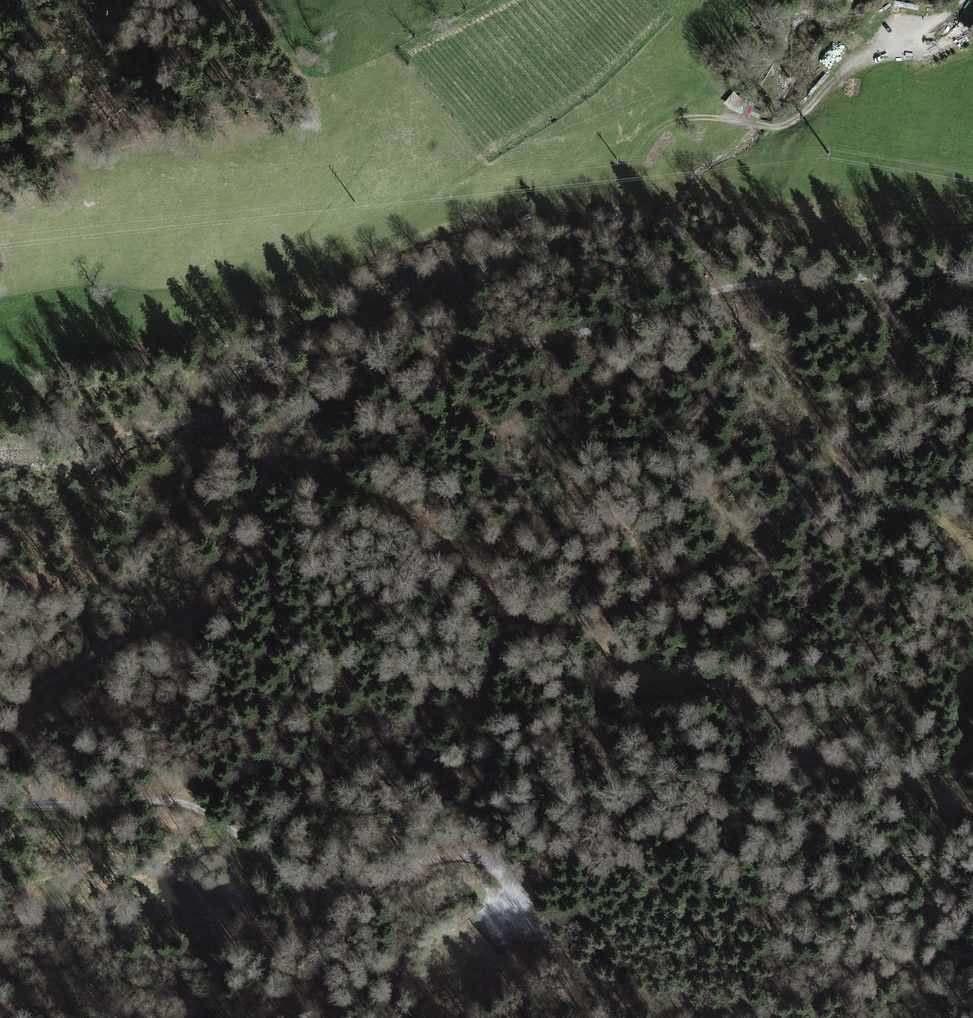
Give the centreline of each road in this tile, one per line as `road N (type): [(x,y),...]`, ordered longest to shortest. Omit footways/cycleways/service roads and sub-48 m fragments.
road 1 (track): [(972,270),(708,293),(563,342),(436,350),(287,419),(198,604),(0,704)]
road 2 (track): [(0,807),(153,801),(201,809),(318,892),(357,892),(443,856),(495,863),(555,944),(622,993),(767,1017)]
road 3 (track): [(265,464),(304,462),(454,538),(518,618),(580,628),(651,678),(741,694),(802,758),(918,784),(972,811)]
road 4 (track): [(967,0),(931,35),(882,58),(790,126),(696,120),(602,194),(426,239)]
road 5 (track): [(708,293),(810,394),(856,492),(951,526),(972,555)]

